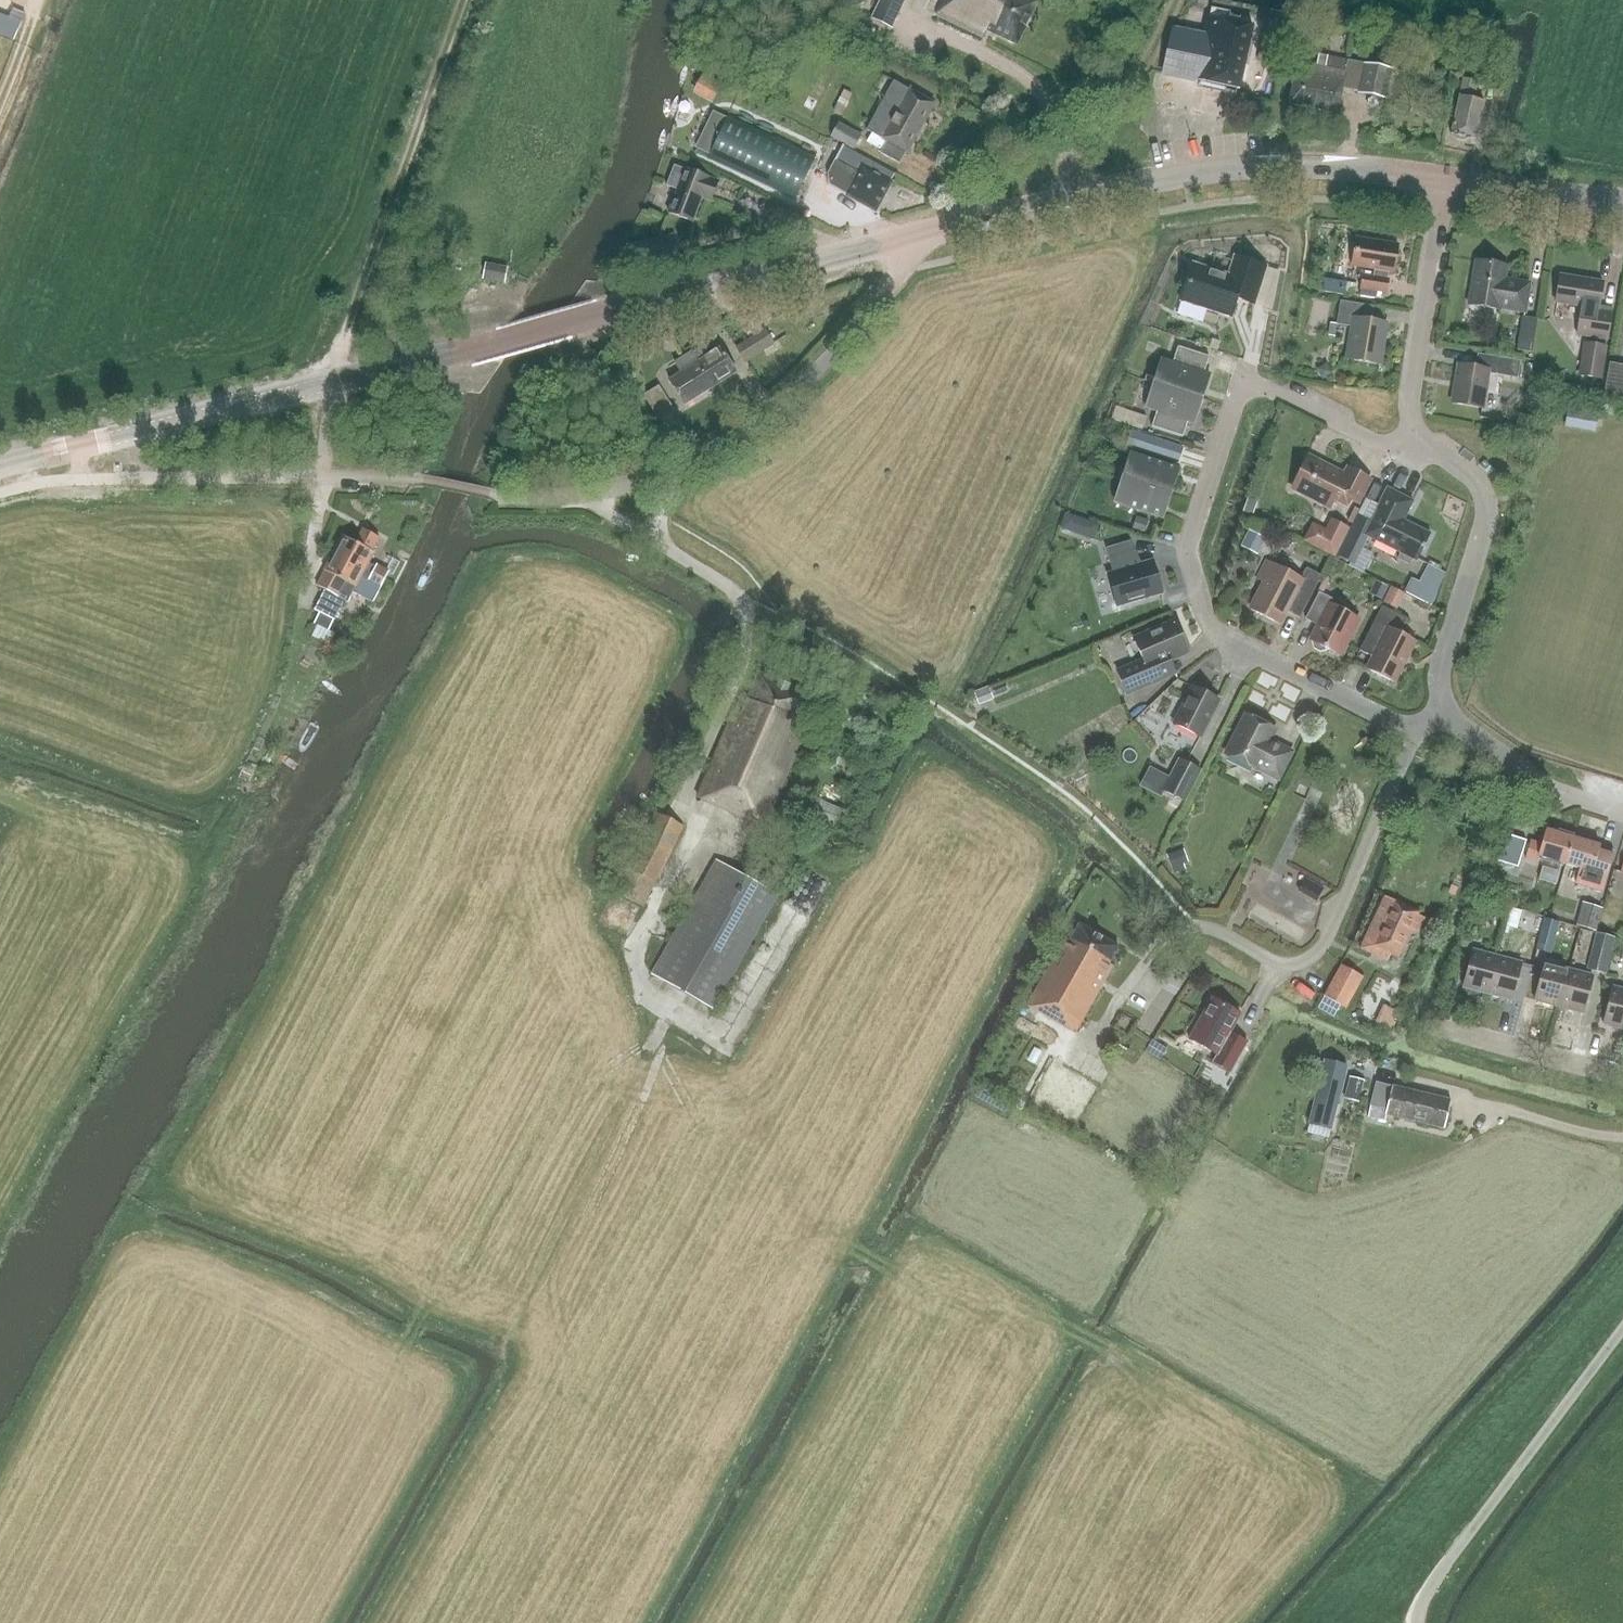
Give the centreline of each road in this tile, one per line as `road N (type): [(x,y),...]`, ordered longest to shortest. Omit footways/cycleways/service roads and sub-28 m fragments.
road 1 (secondary): [(0,467),(915,235)]
road 2 (residential): [(1423,438),(1389,448),(1242,375),(1187,548),(1199,598),(1223,638),(1412,732)]
road 3 (secondary): [(915,235),(1048,199),(1233,168),(1356,168),(1445,179)]
road 4 (unclassified): [(523,497),(585,495),(654,477),(759,422),(885,294),(915,235)]
road 5 (track): [(334,382),(462,0)]
road 6 (residential): [(1171,933),(1195,926),(1277,962),(1308,958),(1327,937),(1412,732)]
road 7 (residential): [(1441,712),(1439,672),(1487,505),(1482,488),(1423,438)]
road 8 (residential): [(1423,438),(1410,388),(1445,179)]
road 9 (track): [(535,252),(514,287),(490,303),(344,338)]
road 10 (residential): [(1622,813),(1551,791),(1441,712)]
road 11 (track): [(1069,155),(1147,61),(1178,0)]
road 12 (residential): [(1622,1076),(1439,1027)]
road 13 (secondary): [(1445,179),(1622,201)]

